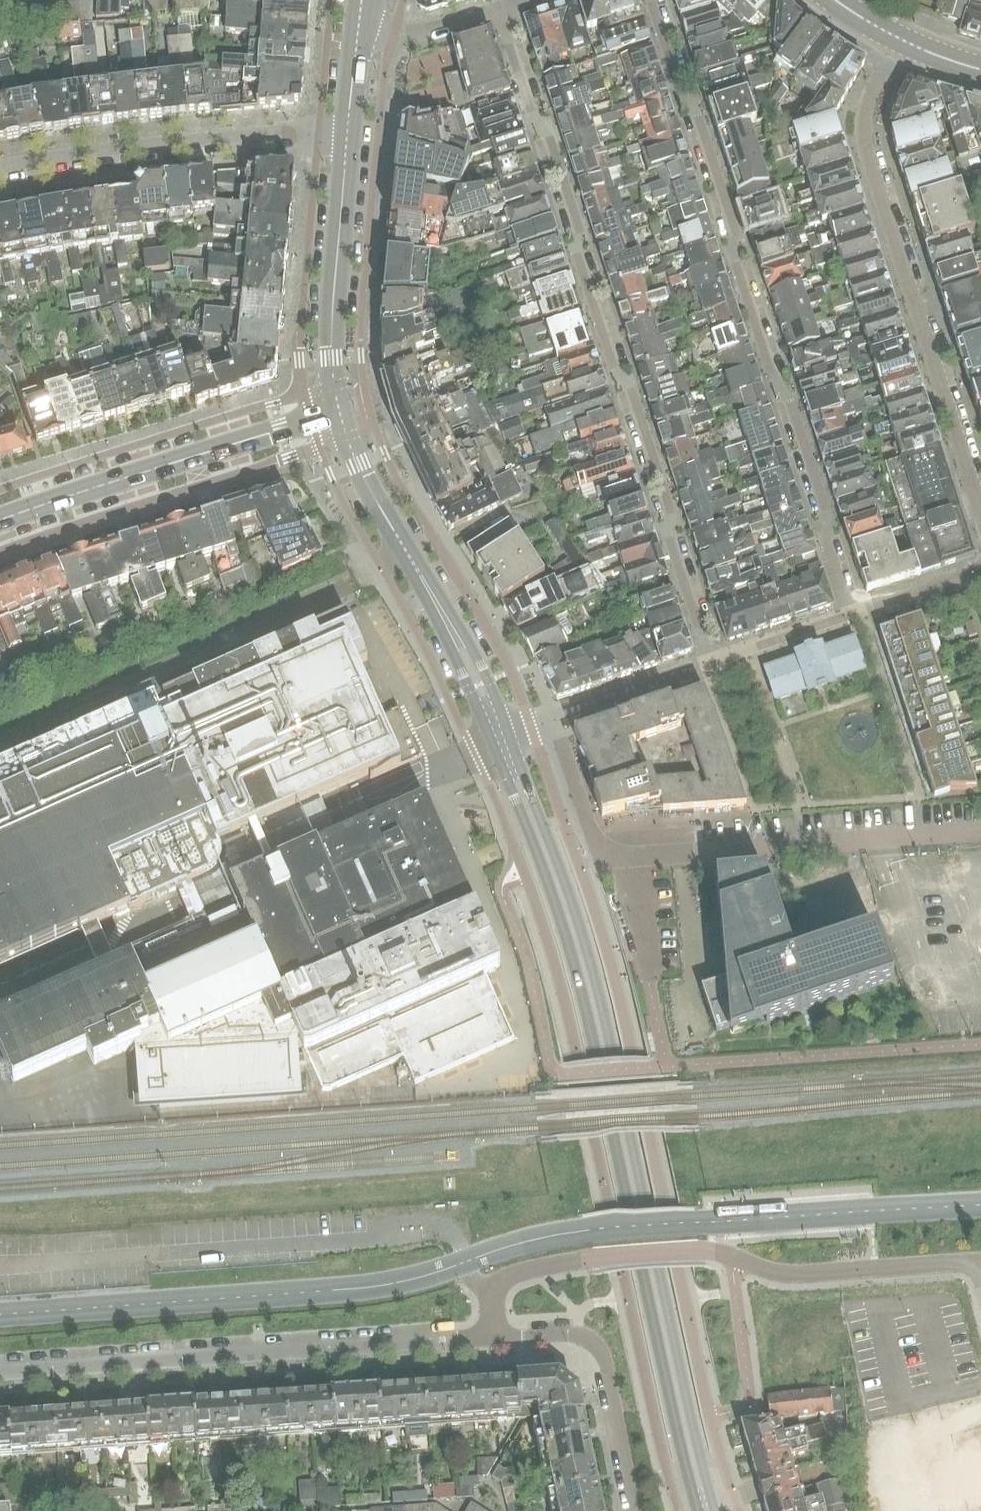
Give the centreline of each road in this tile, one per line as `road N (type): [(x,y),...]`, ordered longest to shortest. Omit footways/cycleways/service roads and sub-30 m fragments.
road 1 (secondary): [(714,1510),(592,969),(509,736)]
road 2 (secondary): [(492,744),(576,973),(697,1510)]
road 3 (residential): [(711,662),(629,386),(615,373),(577,255),(578,228),(497,8)]
road 4 (residential): [(652,0),(682,94),(695,108),(736,237),(734,261),(775,382),(787,392),(851,613)]
road 5 (residential): [(494,1339),(492,1299),(500,1284),(564,1263),(713,1252),(791,1275),(976,1262),(980,1280)]
road 6 (residential): [(980,515),(866,148),(868,103),(900,39)]
road 7 (residential): [(494,1339),(0,1372)]
road 8 (residential): [(602,859),(980,827)]
road 9 (secondary): [(0,521),(340,411)]
road 10 (residential): [(0,170),(131,149),(349,133)]
road 11 (secondary): [(340,411),(332,331),(349,133)]
road 12 (residential): [(494,1339),(577,1336),(599,1350),(637,1510)]
road 13 (secondary): [(437,606),(355,459),(340,411)]
road 14 (residential): [(552,718),(711,662)]
road 15 (secondary): [(509,736),(470,644),(437,606)]
road 16 (residential): [(602,859),(552,718)]
road 17 (secondary): [(437,606),(492,744)]
road 18 (residential): [(711,662),(851,613)]
road 19 (residential): [(497,8),(426,29),(358,35)]
road 20 (residential): [(851,613),(980,569)]

